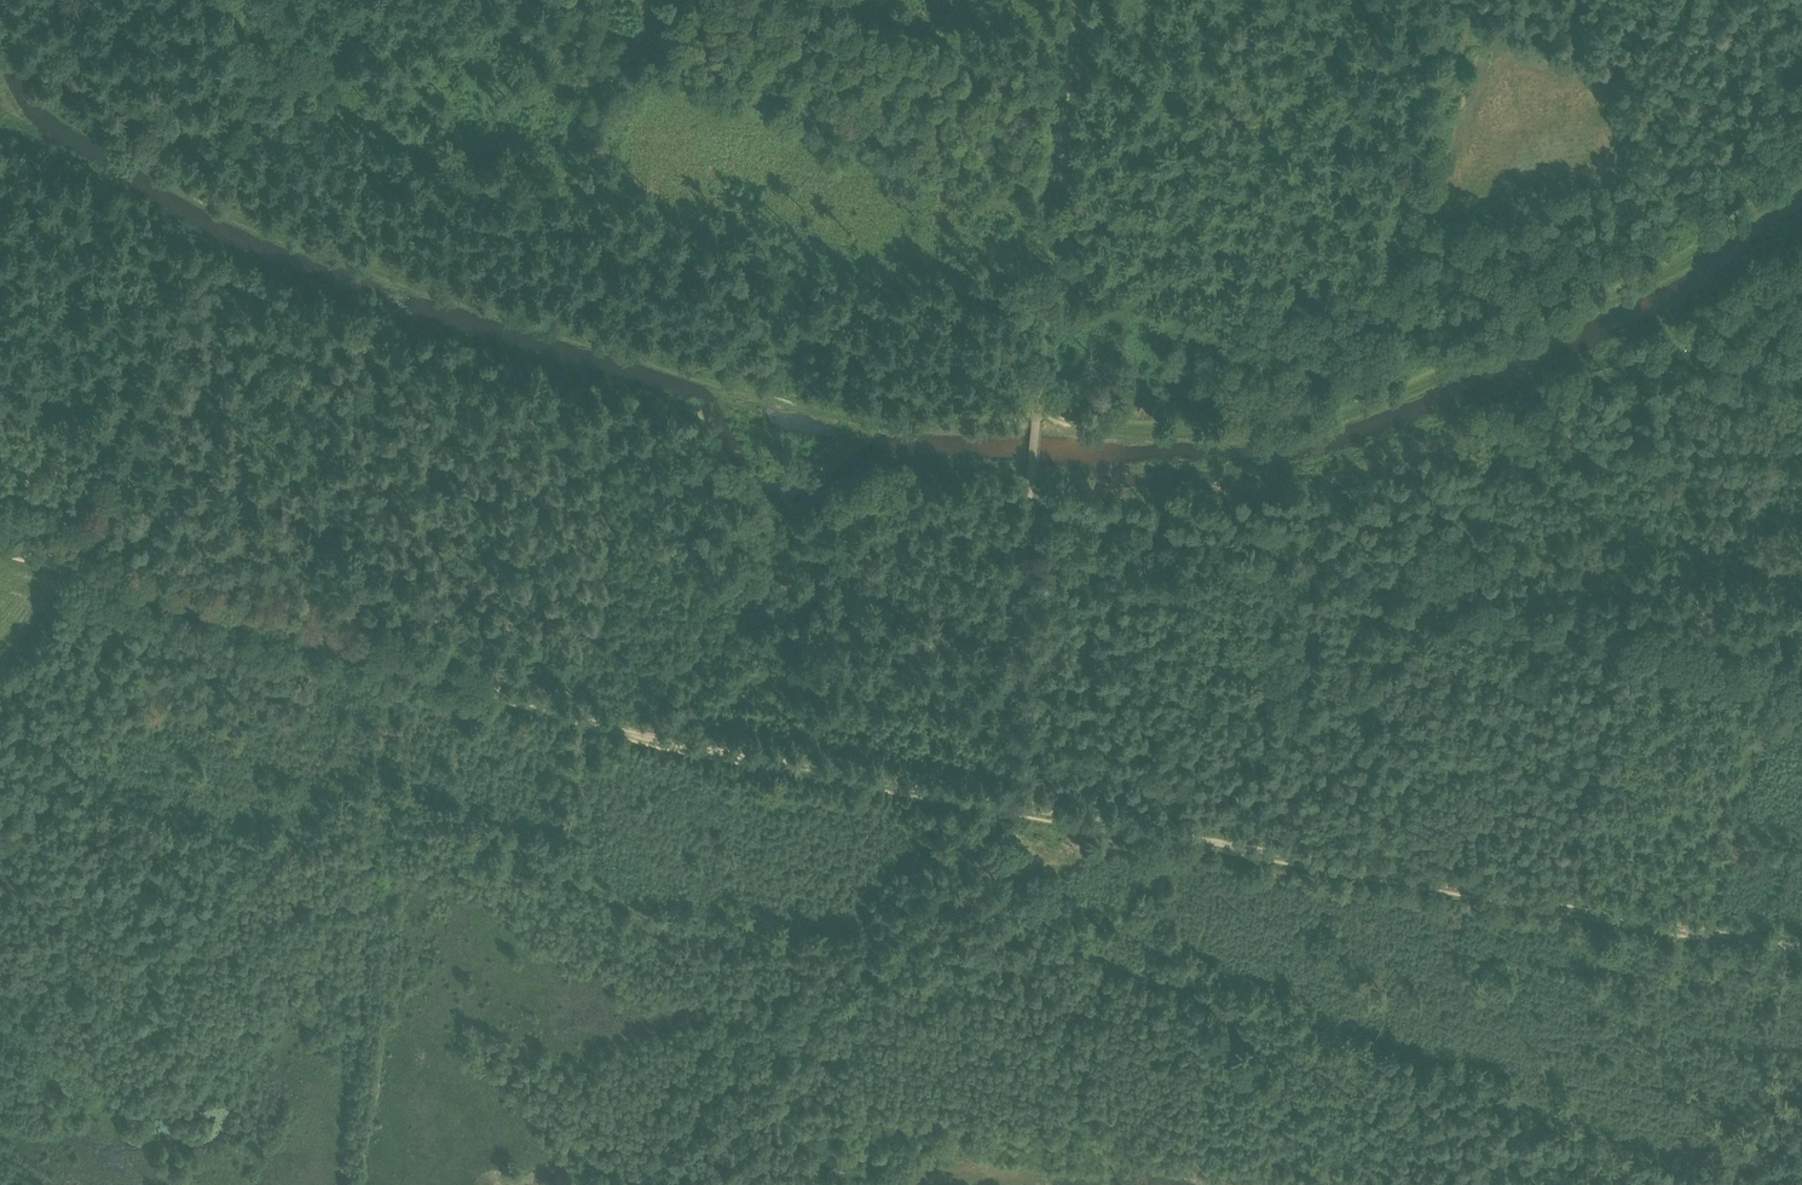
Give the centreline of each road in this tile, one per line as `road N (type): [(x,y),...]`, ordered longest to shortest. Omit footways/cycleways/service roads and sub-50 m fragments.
road 1 (track): [(997,805),(735,762),(608,731),(106,580)]
road 2 (track): [(1801,952),(997,805)]
road 3 (track): [(1032,467),(1070,0)]

